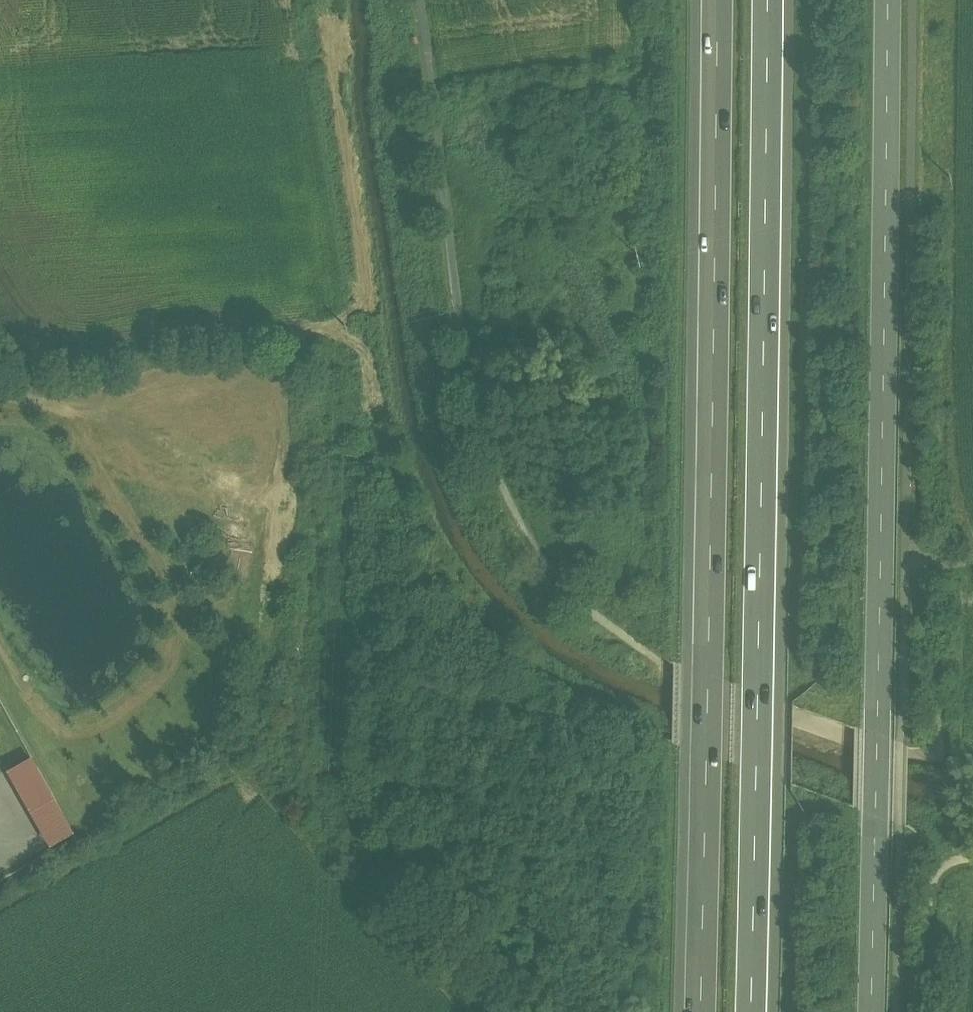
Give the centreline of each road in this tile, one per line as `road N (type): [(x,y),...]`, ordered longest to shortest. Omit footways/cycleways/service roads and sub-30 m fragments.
road 1 (secondary): [(887,0),(870,1011)]
road 2 (motorway): [(709,0),(692,1011)]
road 3 (motorway): [(760,1011),(777,0)]

